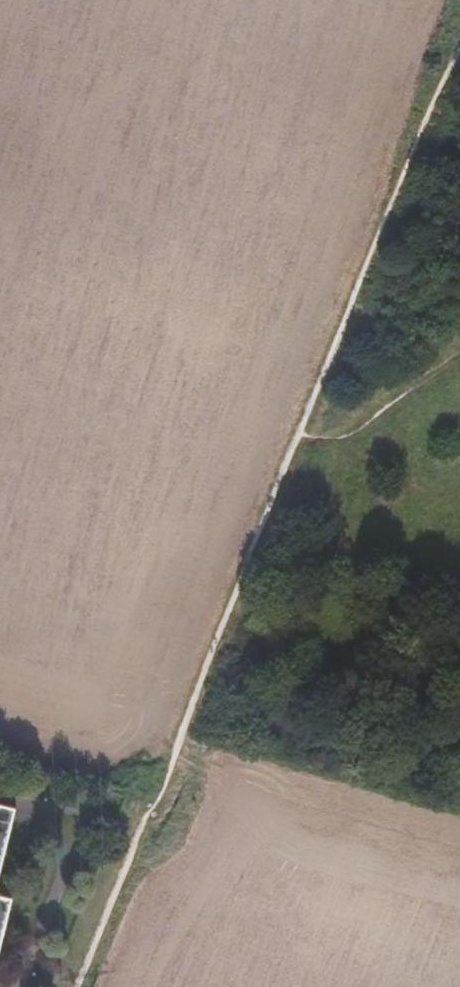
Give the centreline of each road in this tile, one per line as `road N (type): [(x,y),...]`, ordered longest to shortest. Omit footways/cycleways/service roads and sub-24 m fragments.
road 1 (track): [(138,819),(444,68),(459,50)]

